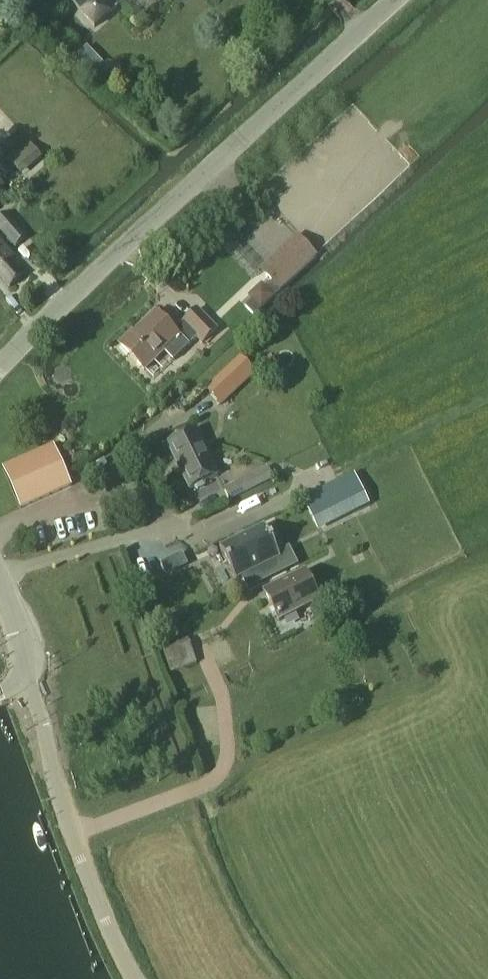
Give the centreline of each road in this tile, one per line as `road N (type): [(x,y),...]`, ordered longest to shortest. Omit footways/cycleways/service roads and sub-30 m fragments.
road 1 (unclassified): [(0,363),(43,314),(395,0)]
road 2 (unclassified): [(130,978),(71,841),(44,728),(21,682)]

